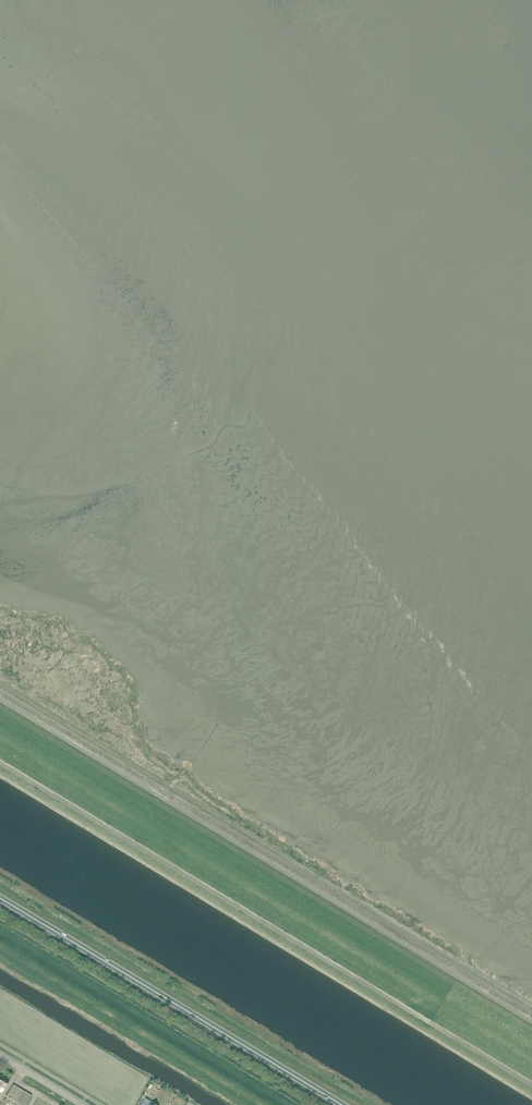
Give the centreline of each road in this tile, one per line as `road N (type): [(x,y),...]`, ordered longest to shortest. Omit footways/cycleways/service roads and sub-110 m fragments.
road 1 (primary): [(342,1104),(0,898)]

